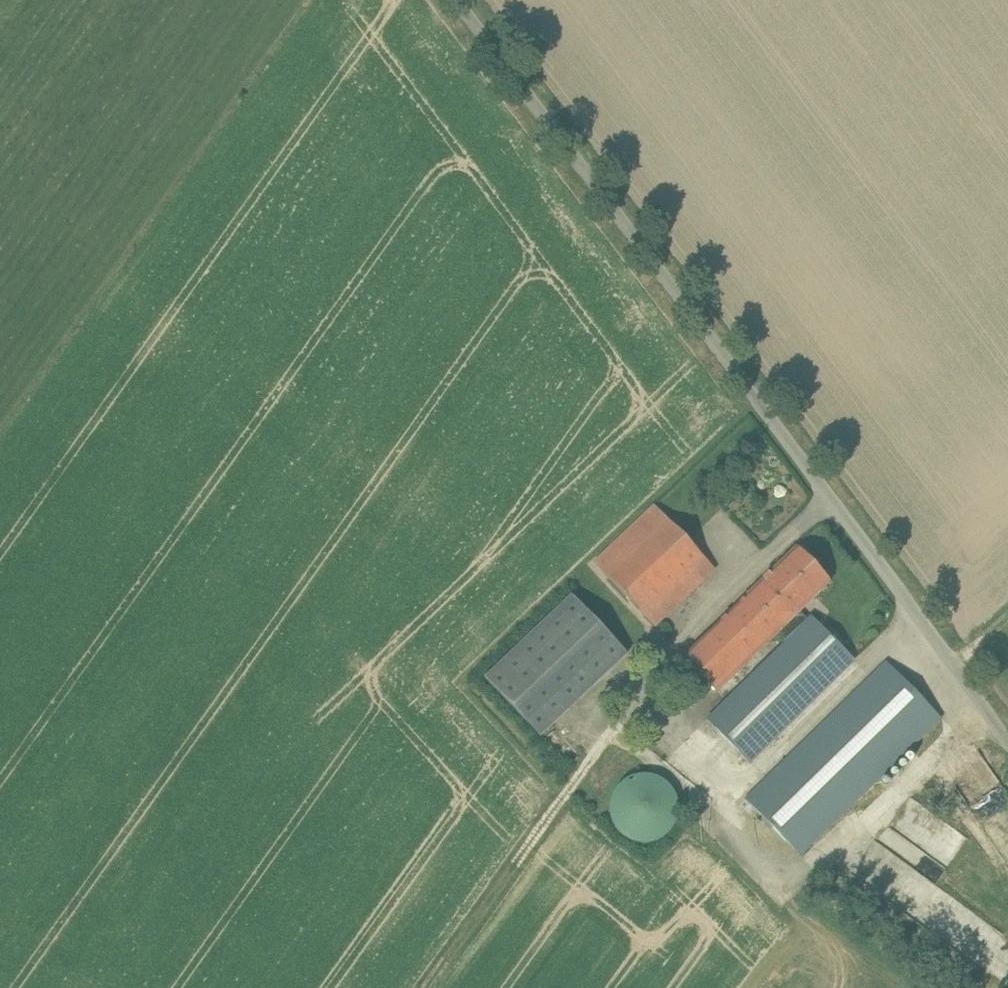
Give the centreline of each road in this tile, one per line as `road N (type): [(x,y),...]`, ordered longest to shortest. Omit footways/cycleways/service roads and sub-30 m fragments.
road 1 (unclassified): [(1007,764),(746,395),(446,0)]

